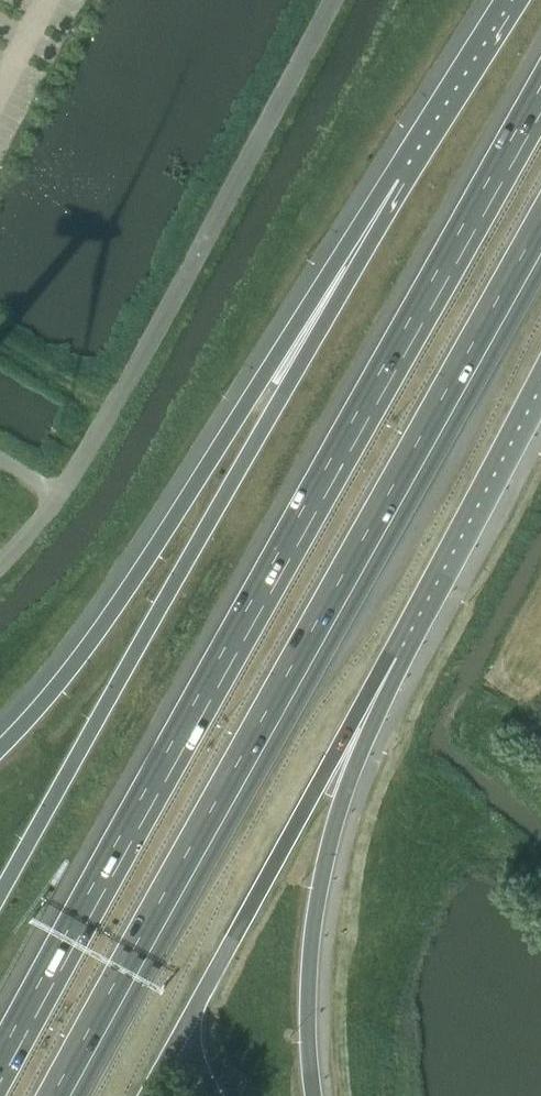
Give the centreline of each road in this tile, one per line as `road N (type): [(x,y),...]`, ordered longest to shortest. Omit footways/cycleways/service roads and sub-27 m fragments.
road 1 (motorway): [(540,96),(0,1050)]
road 2 (motorway): [(59,1095),(540,232)]
road 3 (motorway): [(390,177),(285,387),(0,893)]
road 4 (motorway): [(390,177),(98,634),(0,747)]
road 5 (unclassified): [(334,0),(107,421),(0,559)]
road 6 (motorway): [(312,1095),(306,1002),(314,906),(336,817),(453,534)]
road 7 (motorway): [(186,1024),(453,534)]
road 8 (motorway): [(502,0),(390,177)]
road 9 (motorway): [(453,534),(540,367)]

